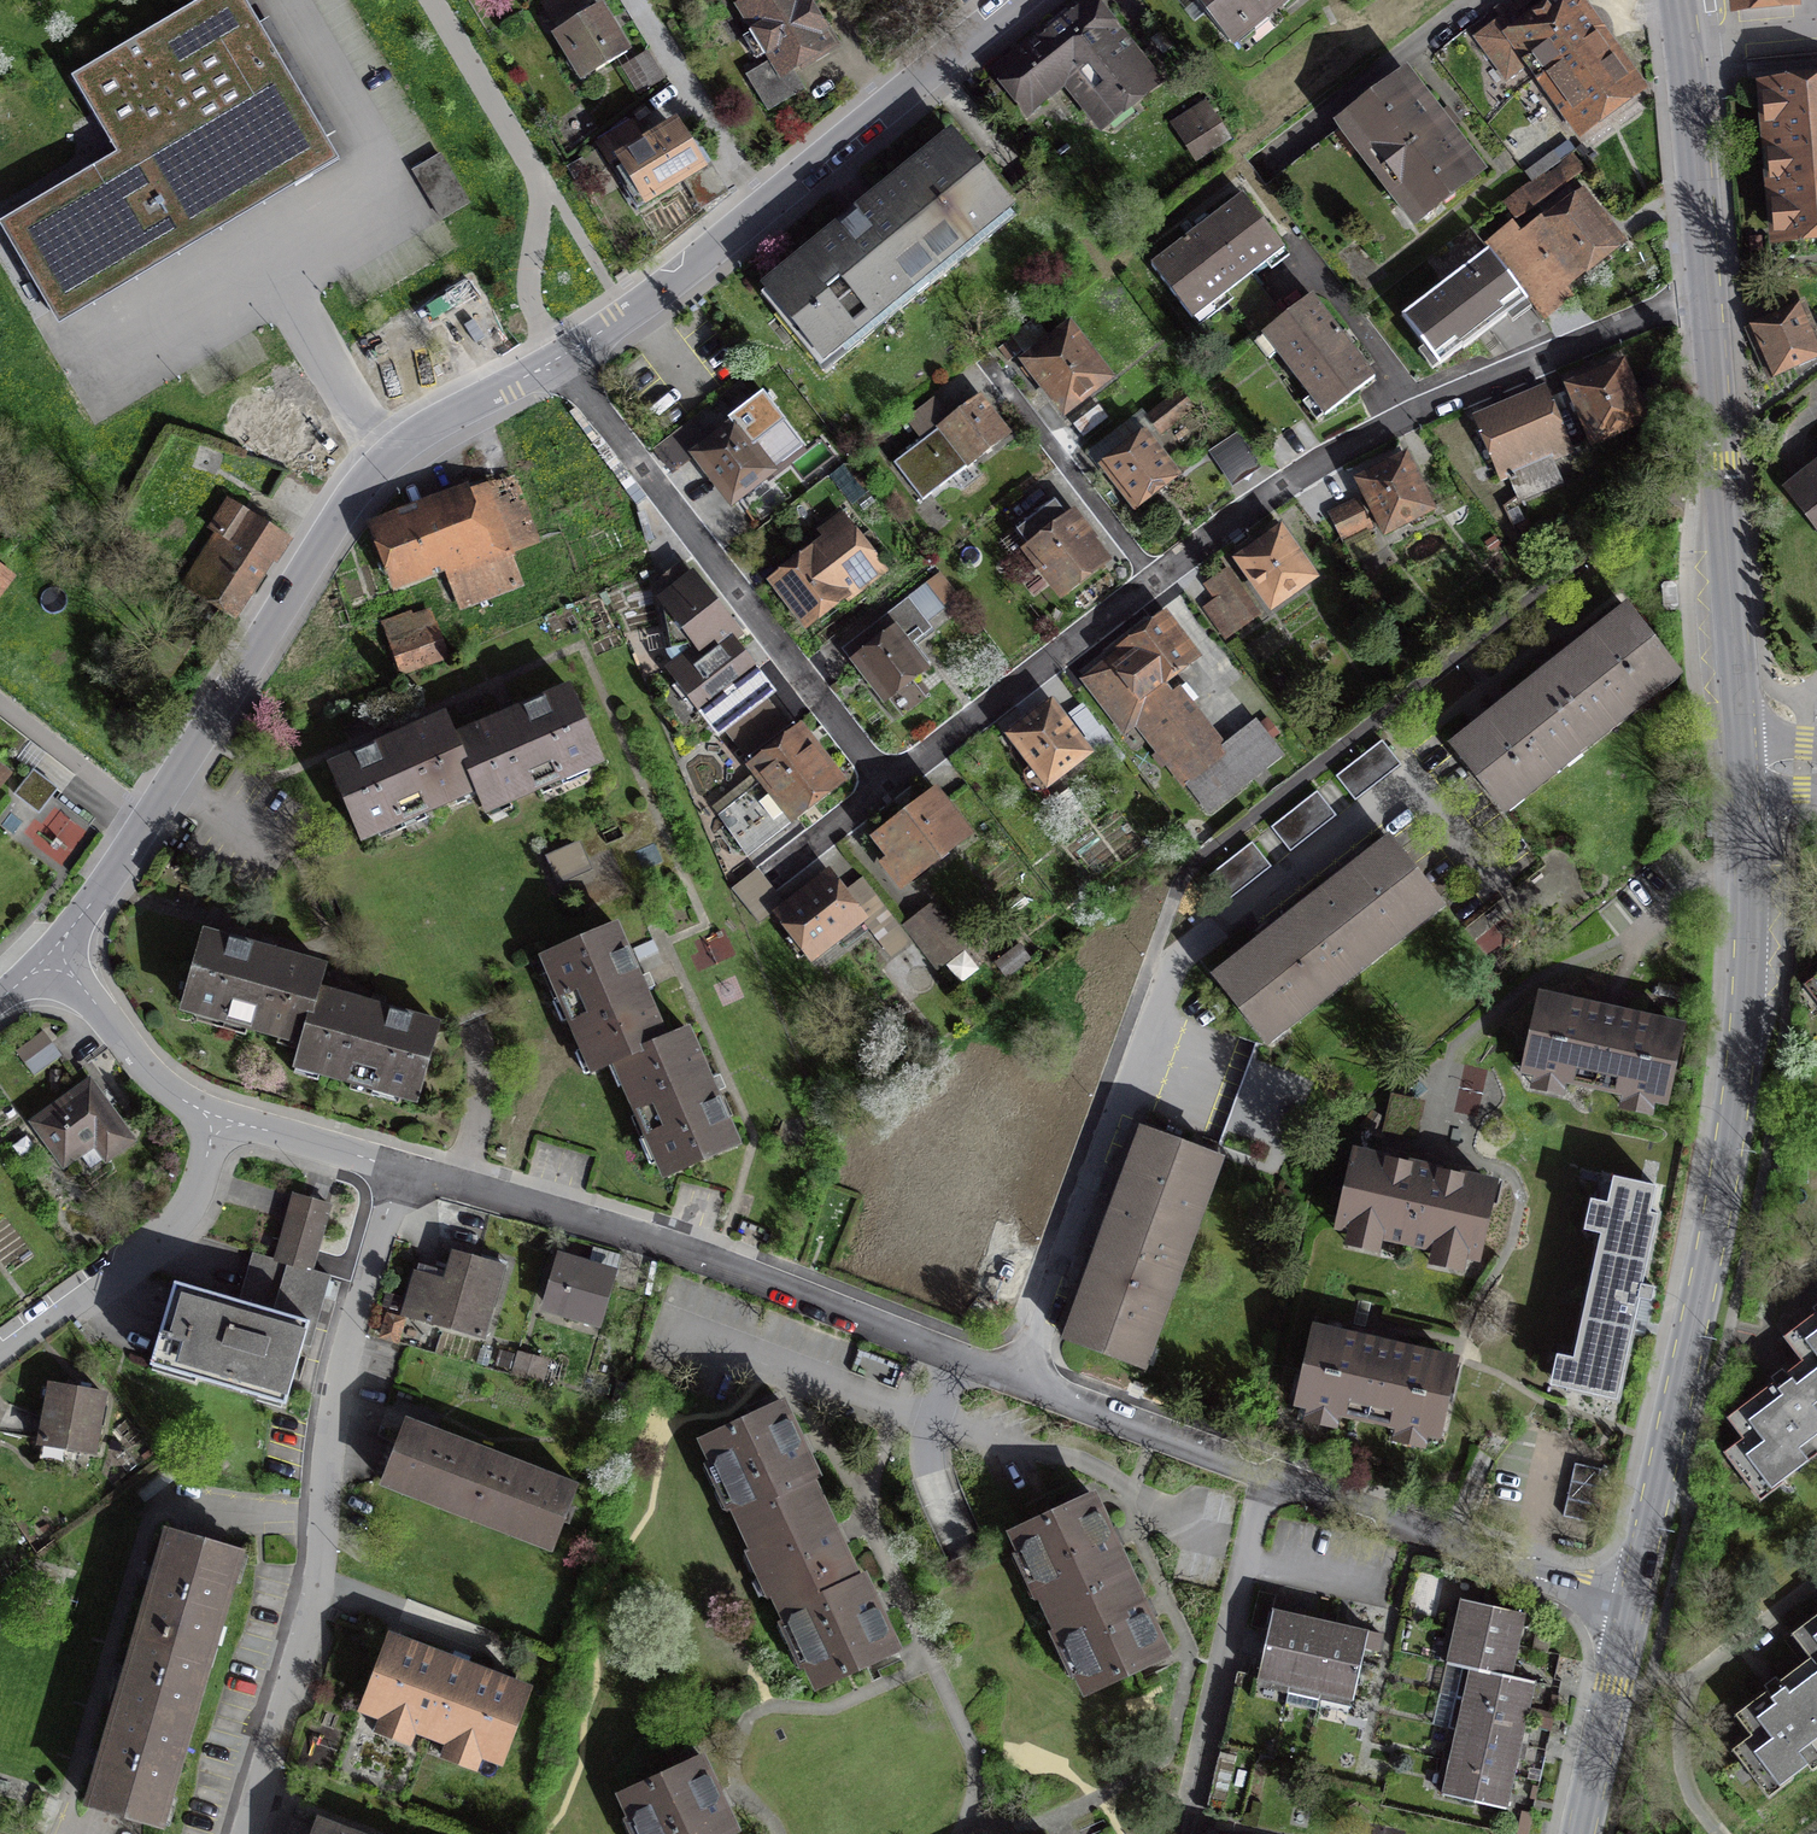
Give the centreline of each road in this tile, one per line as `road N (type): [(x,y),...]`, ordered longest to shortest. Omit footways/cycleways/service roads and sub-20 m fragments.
road 1 (residential): [(404,1171),(688,1251),(1631,1606)]
road 2 (residential): [(886,784),(1334,453),(1421,407),(1709,294)]
road 3 (tertiary): [(1749,766),(1745,999),(1728,1151),(1631,1606)]
road 4 (residential): [(53,951),(353,491),(432,426),(561,357)]
road 5 (residential): [(404,1171),(330,1417),(316,1583),(247,1833)]
road 6 (residential): [(561,357),(886,784)]
road 7 (tertiary): [(1709,294),(1749,766)]
road 8 (residential): [(0,1359),(179,1227),(197,1197),(216,1118)]
road 9 (residential): [(767,202),(1019,0)]
road 10 (tertiary): [(1681,0),(1709,294)]
road 11 (residential): [(561,357),(767,202)]
road 12 (residential): [(633,0),(725,155),(767,202)]
road 13 (residential): [(53,951),(152,1072),(216,1118)]
road 14 (tertiary): [(1631,1606),(1579,1833)]
road 15 (residential): [(216,1118),(404,1171)]
road 16 (residential): [(777,870),(886,784)]

